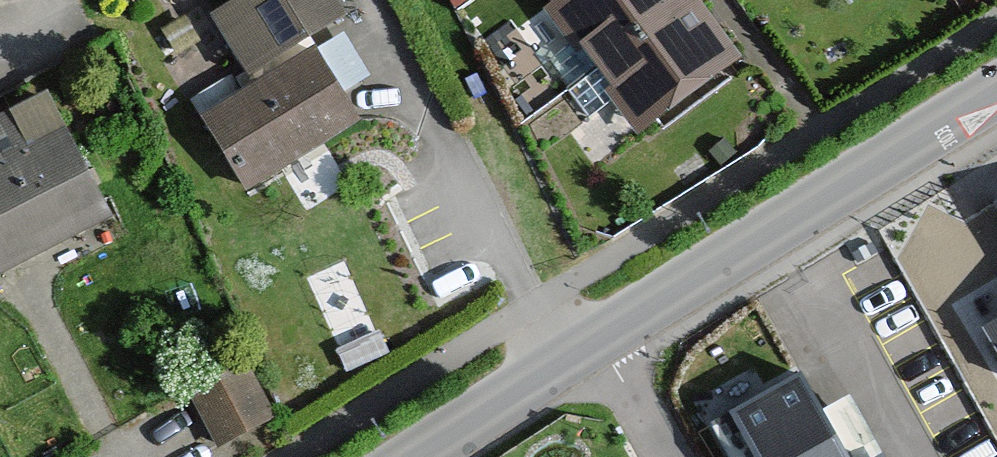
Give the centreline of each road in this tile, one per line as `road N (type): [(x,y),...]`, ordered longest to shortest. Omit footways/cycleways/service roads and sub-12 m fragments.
road 1 (secondary): [(996,96),(414,456)]

